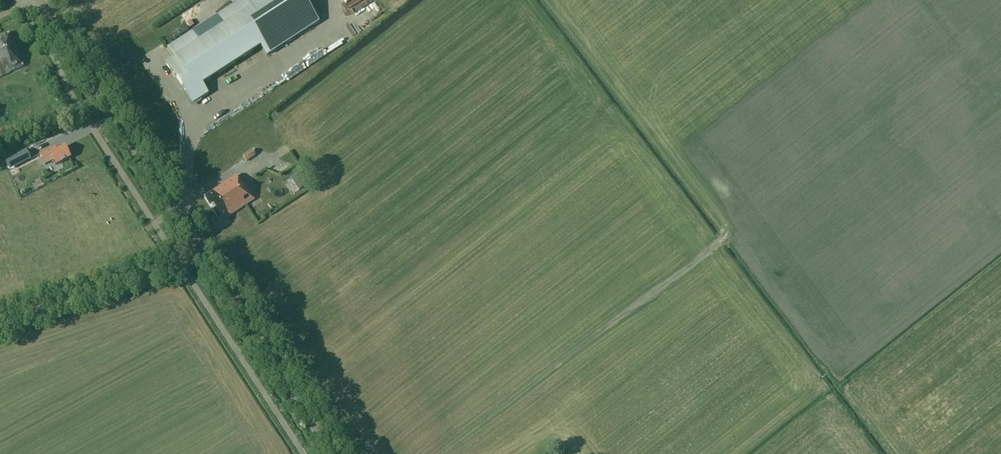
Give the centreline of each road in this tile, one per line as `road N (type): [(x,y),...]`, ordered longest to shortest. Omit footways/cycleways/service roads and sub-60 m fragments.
road 1 (tertiary): [(332,453),(39,0)]
road 2 (track): [(438,453),(723,238)]

